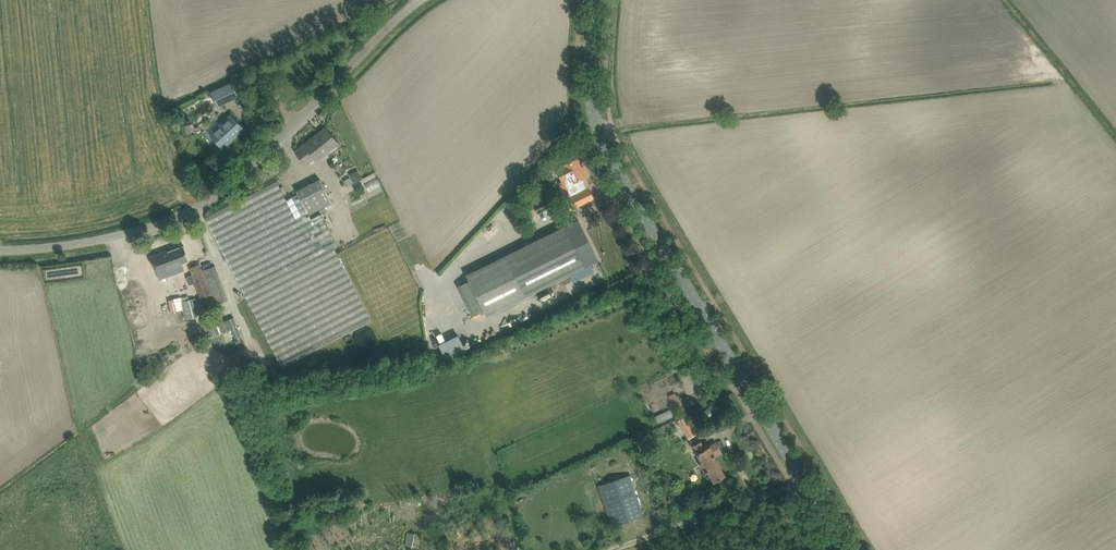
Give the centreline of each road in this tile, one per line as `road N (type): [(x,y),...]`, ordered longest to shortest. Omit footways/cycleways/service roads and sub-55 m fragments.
road 1 (tertiary): [(845,549),(601,140),(592,97),(597,0)]
road 2 (unclassified): [(0,254),(136,235),(192,213),(239,182),(398,15),(425,0)]
road 3 (track): [(610,549),(789,483)]

